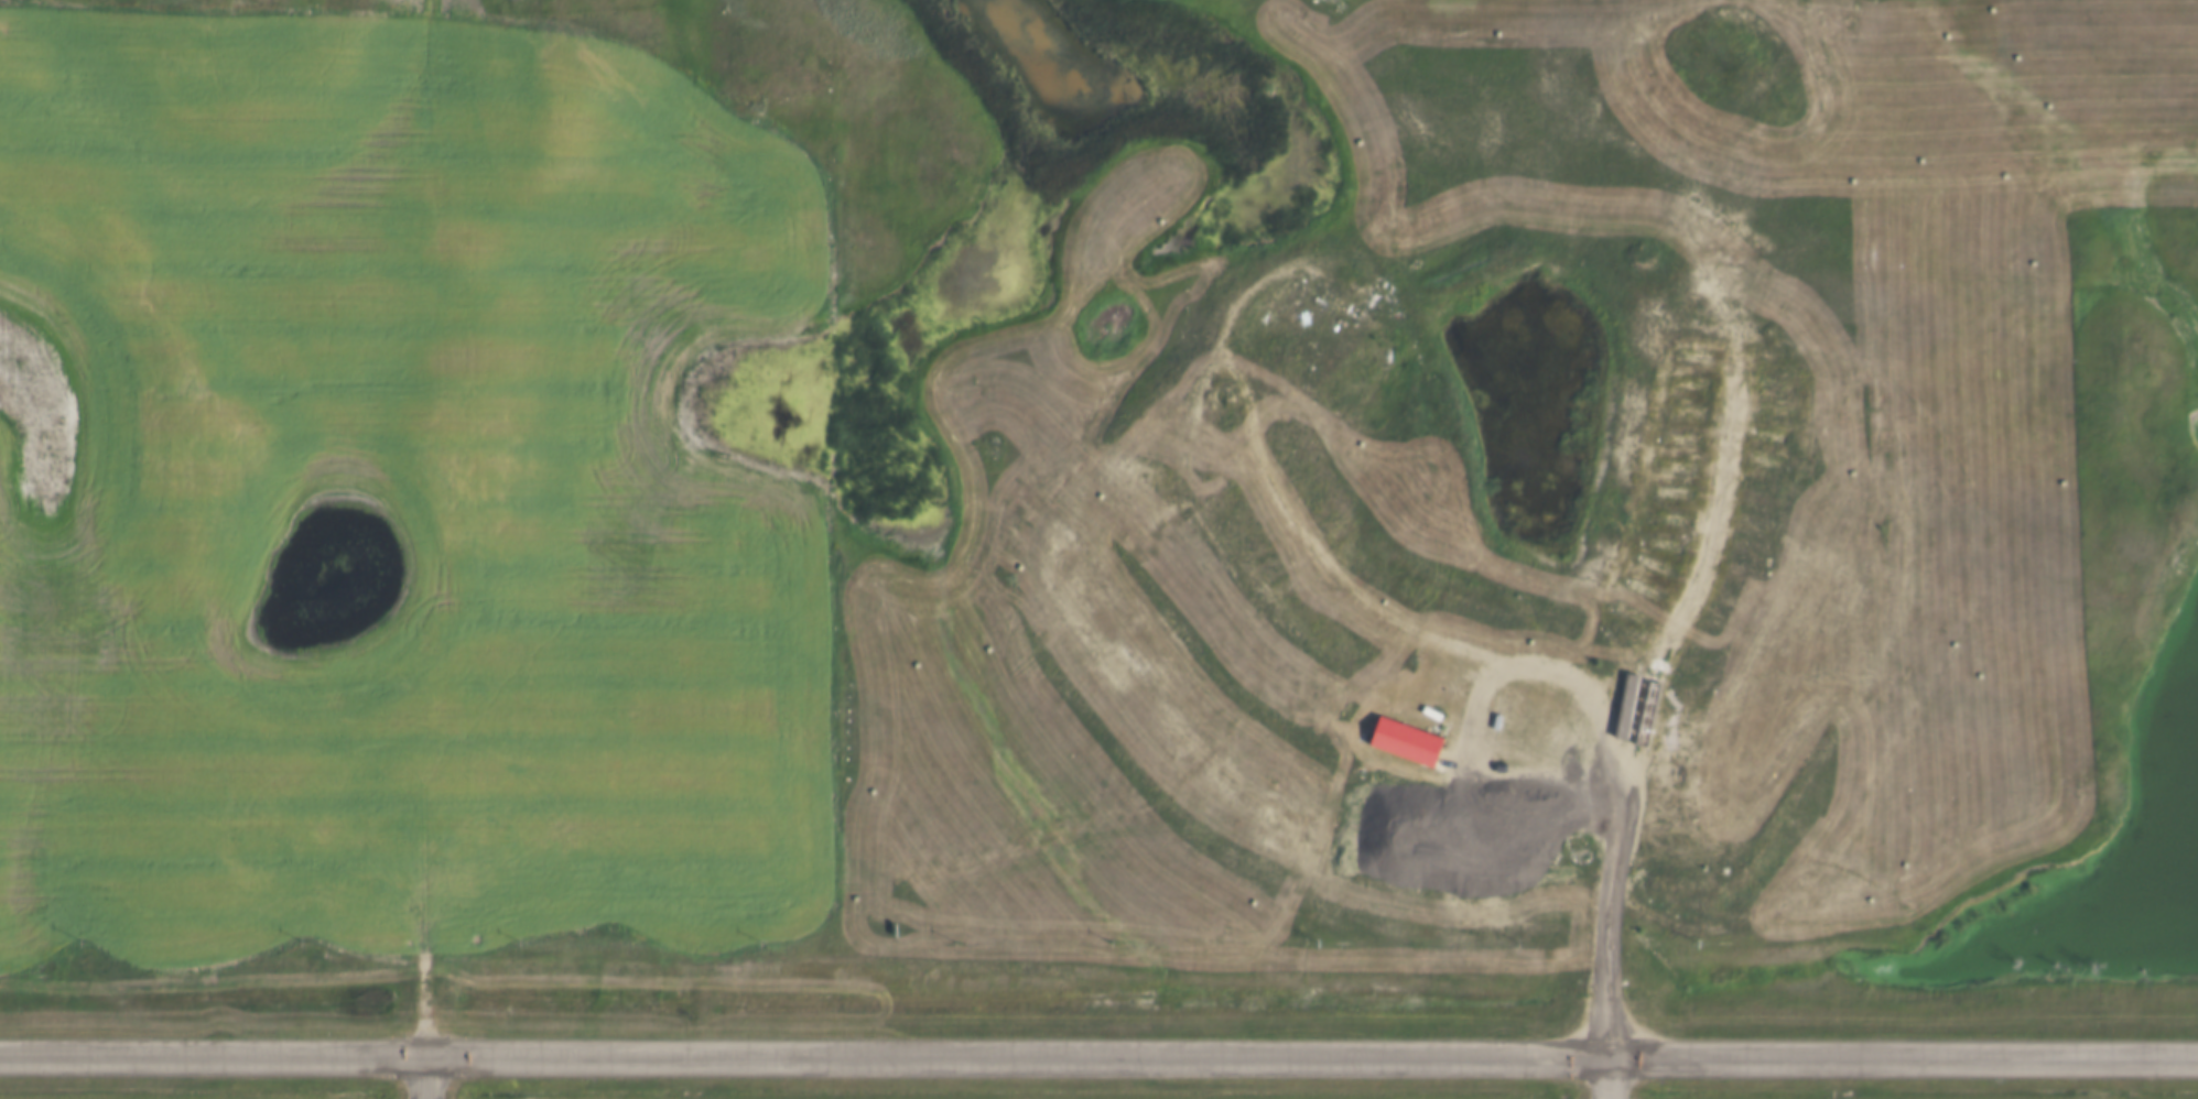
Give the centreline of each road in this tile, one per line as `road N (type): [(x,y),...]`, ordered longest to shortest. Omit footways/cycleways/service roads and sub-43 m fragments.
road 1 (trunk): [(2197,1070),(0,1062)]

